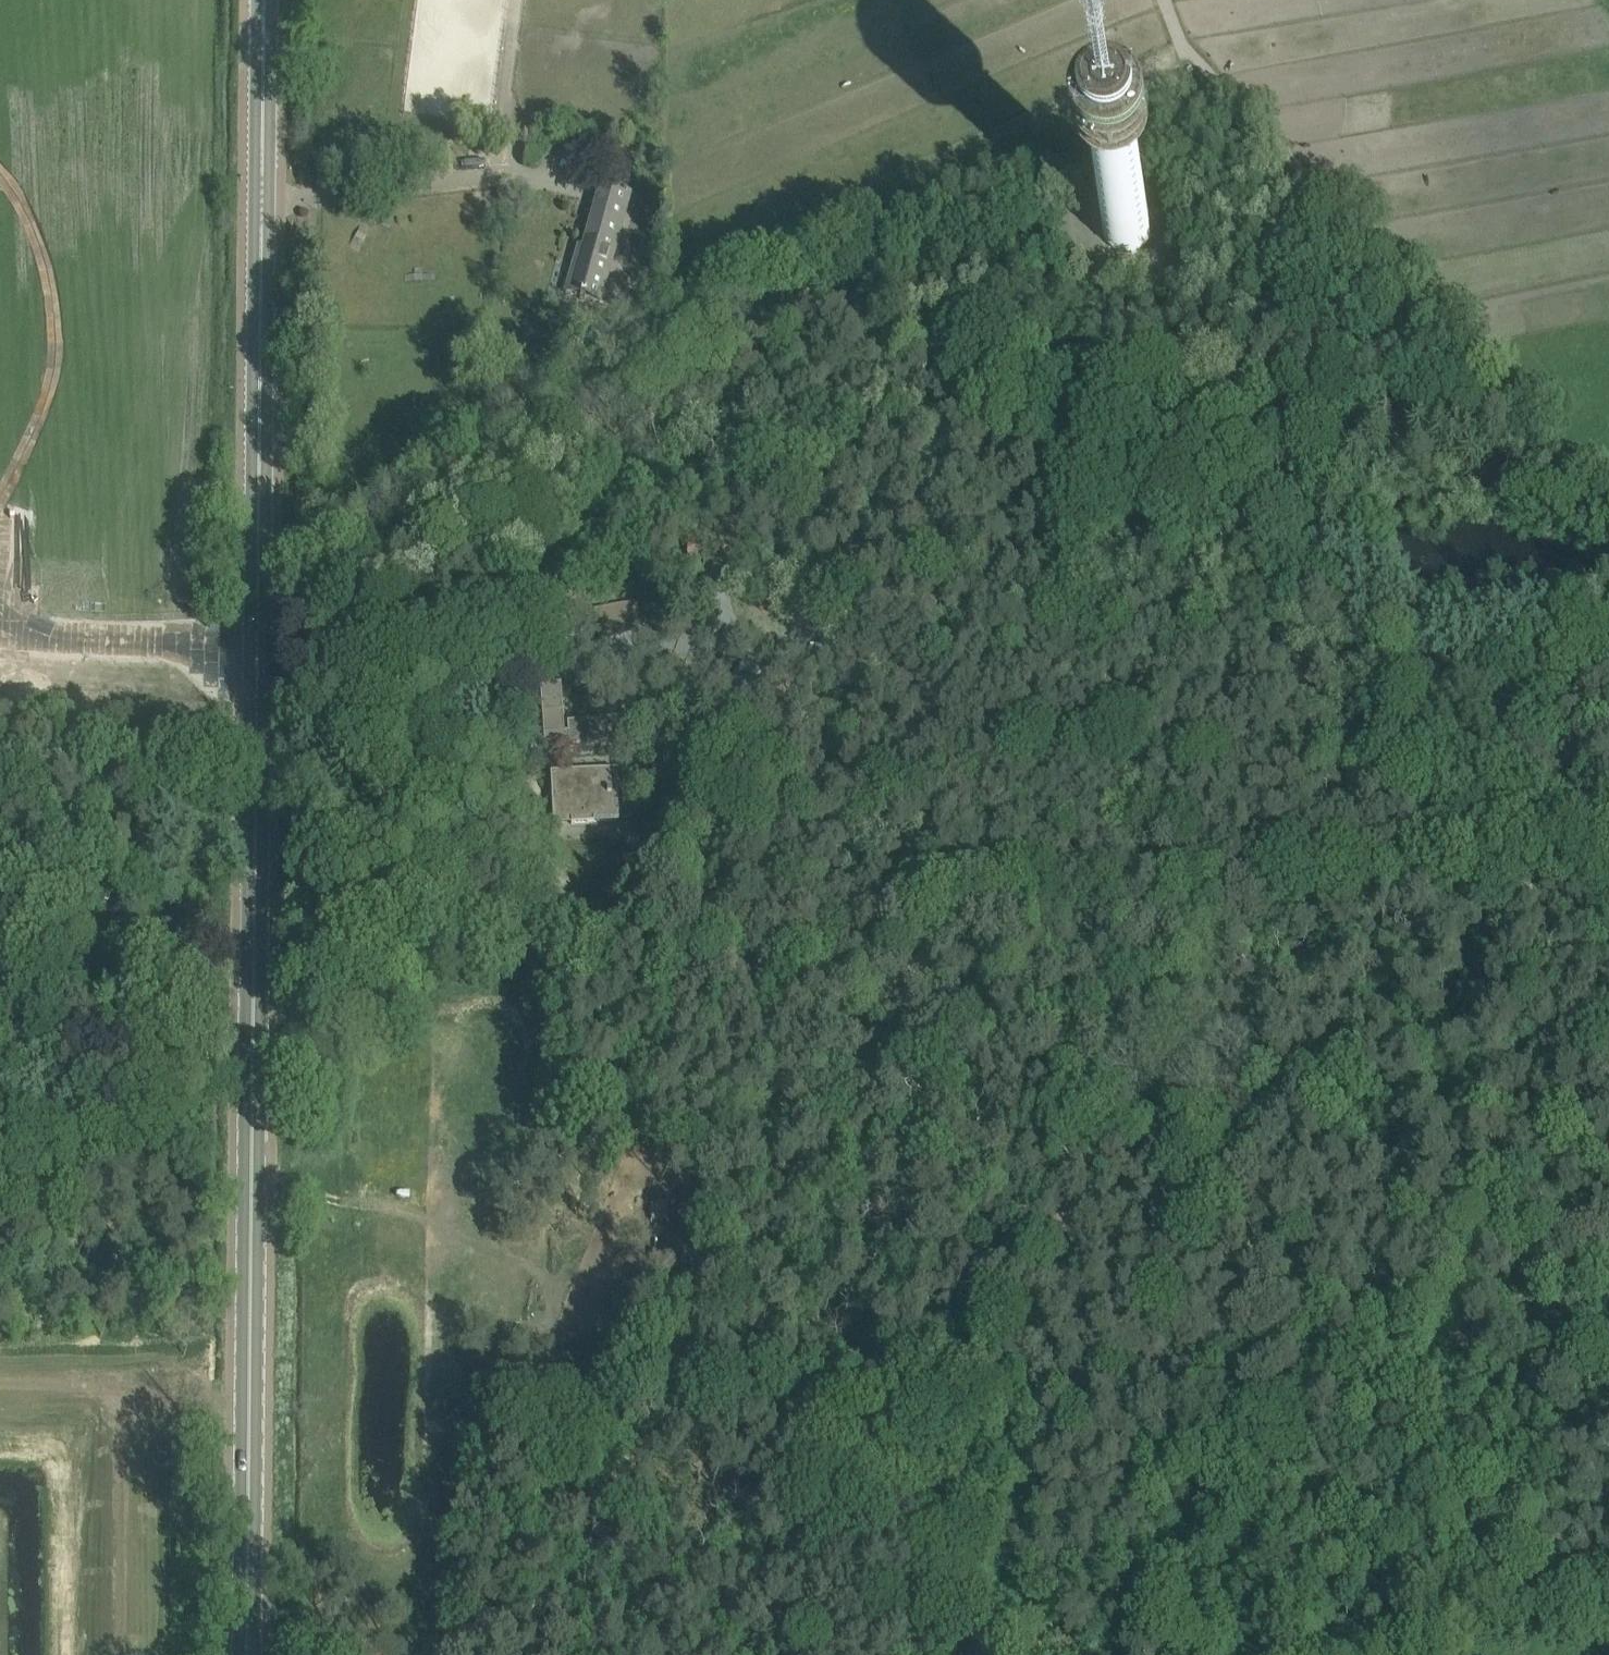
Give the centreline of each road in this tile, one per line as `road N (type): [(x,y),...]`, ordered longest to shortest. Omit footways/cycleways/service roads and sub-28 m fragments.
road 1 (tertiary): [(247,1654),(263,0)]

